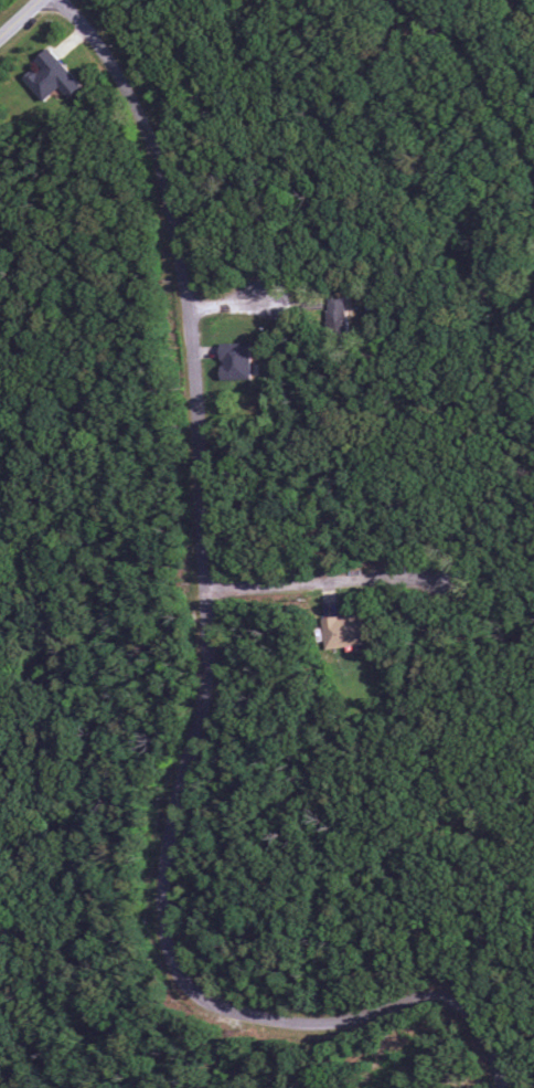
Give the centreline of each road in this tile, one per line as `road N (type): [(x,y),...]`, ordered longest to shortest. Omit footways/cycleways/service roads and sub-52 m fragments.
road 1 (residential): [(442,999),(330,1032),(239,1018),(194,995),(173,960),(171,867),(211,655),(196,314),(170,173),(127,80),(56,0)]
road 2 (residential): [(442,999),(413,899),(407,848),(438,817),(478,807),(515,817)]
road 3 (residential): [(211,593),(440,579)]
road 4 (residential): [(533,141),(513,95),(464,33),(414,0)]

